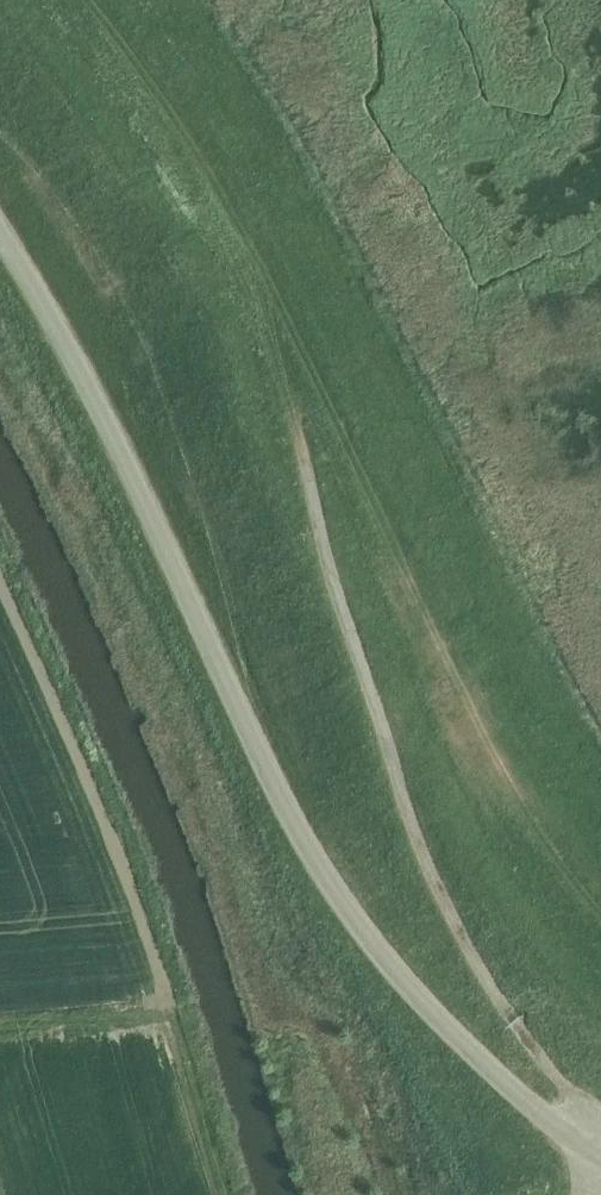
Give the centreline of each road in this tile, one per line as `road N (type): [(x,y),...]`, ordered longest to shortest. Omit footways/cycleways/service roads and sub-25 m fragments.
road 1 (unclassified): [(600,1164),(450,1028),(345,905),(296,828),(124,460),(0,233)]
road 2 (track): [(600,947),(473,796),(306,465),(191,208),(43,0)]

